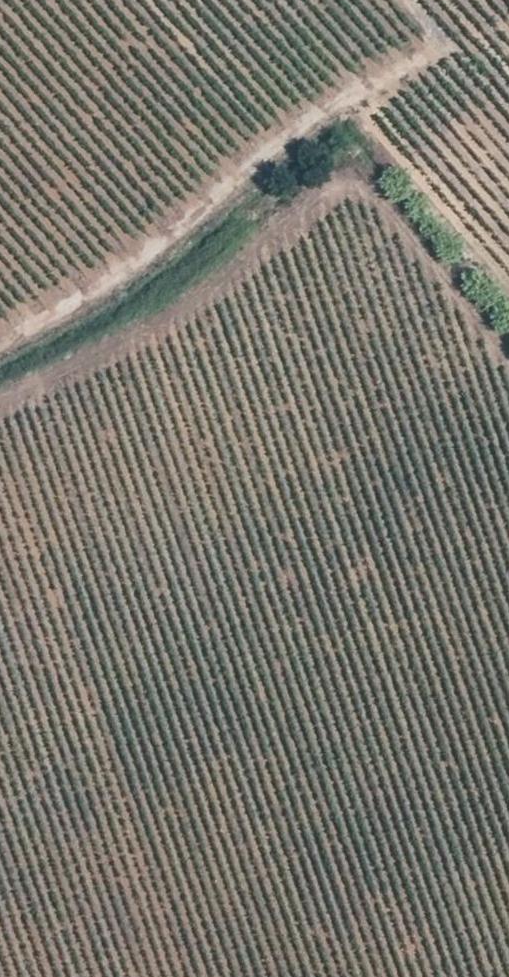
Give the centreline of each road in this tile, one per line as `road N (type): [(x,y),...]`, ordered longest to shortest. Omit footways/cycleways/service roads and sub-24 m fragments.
road 1 (track): [(0,338),(100,287),(335,105),(430,53),(435,36),(413,0)]

